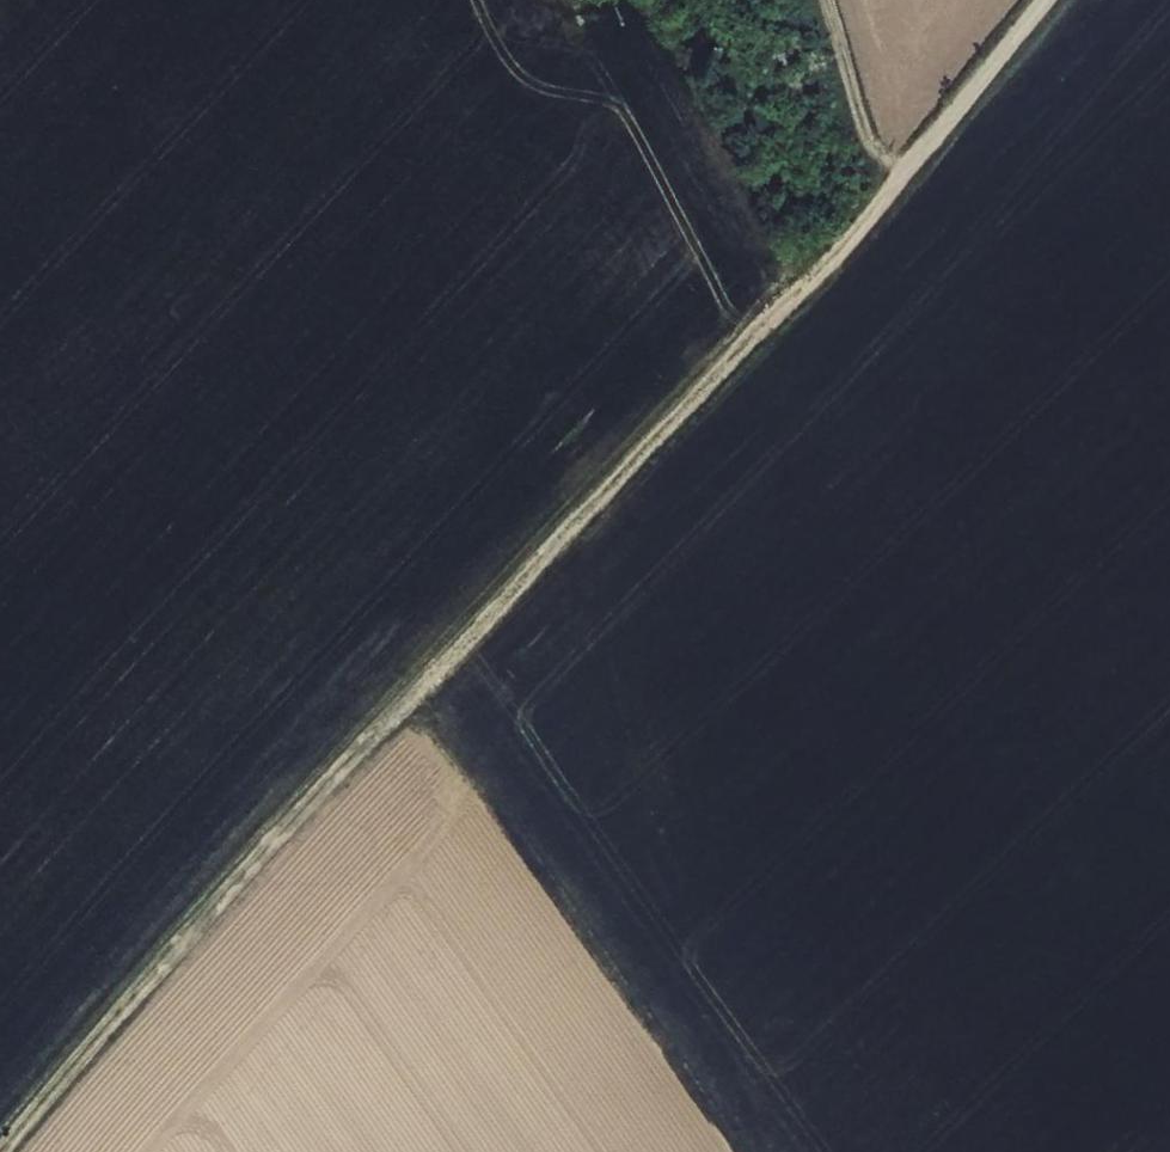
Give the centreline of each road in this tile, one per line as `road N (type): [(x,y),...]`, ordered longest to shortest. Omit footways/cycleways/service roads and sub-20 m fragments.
road 1 (track): [(1050,0),(912,162),(85,1055),(4,1151)]

